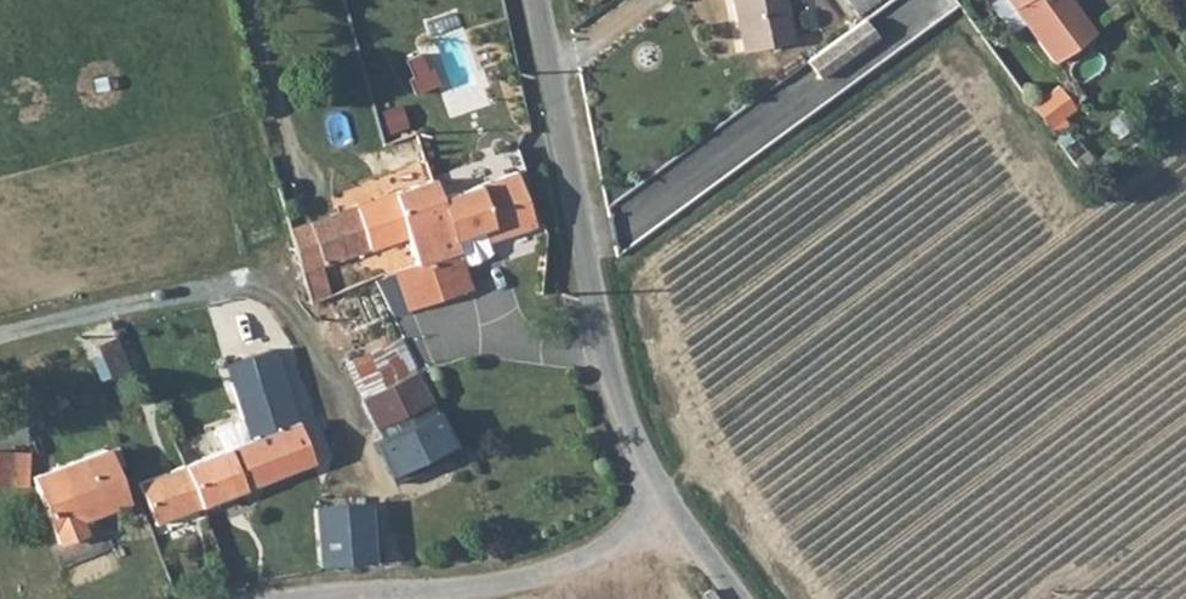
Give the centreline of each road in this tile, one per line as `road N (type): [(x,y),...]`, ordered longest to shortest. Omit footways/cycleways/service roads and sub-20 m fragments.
road 1 (track): [(0,350),(214,295),(272,300),(426,594)]
road 2 (unclassified): [(536,0),(573,206),(642,453),(672,520)]
road 3 (unclassified): [(672,520),(577,572),(376,598)]

